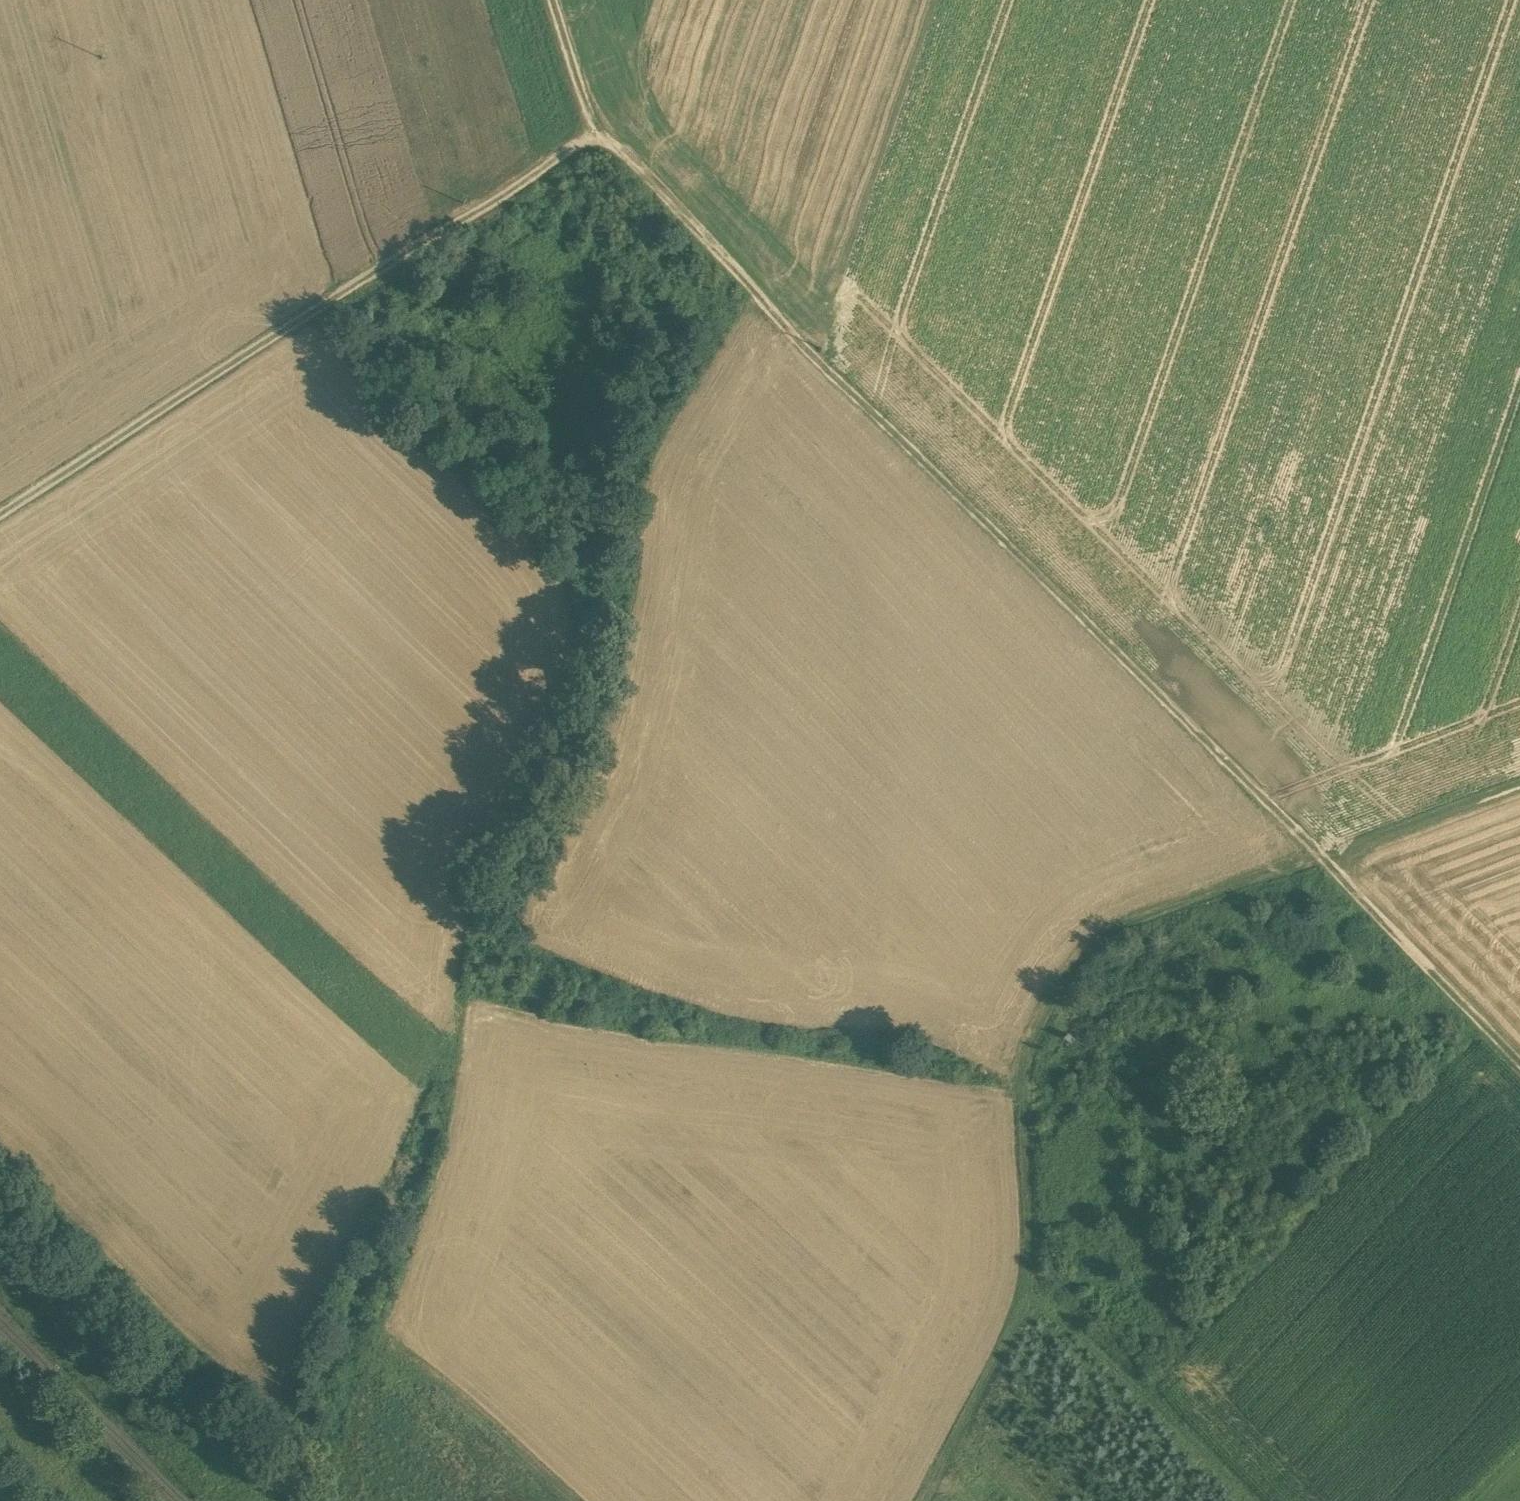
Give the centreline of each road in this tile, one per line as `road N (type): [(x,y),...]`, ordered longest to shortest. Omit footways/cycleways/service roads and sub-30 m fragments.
road 1 (track): [(555,0),(596,134),(1327,857),(1519,787)]
road 2 (track): [(1519,1056),(1327,857),(1103,938),(1051,1007),(1034,1050),(1027,1100),(1035,1275),(928,1500)]
road 3 (track): [(0,515),(596,134)]
road 4 (track): [(1036,1267),(1277,1500)]

